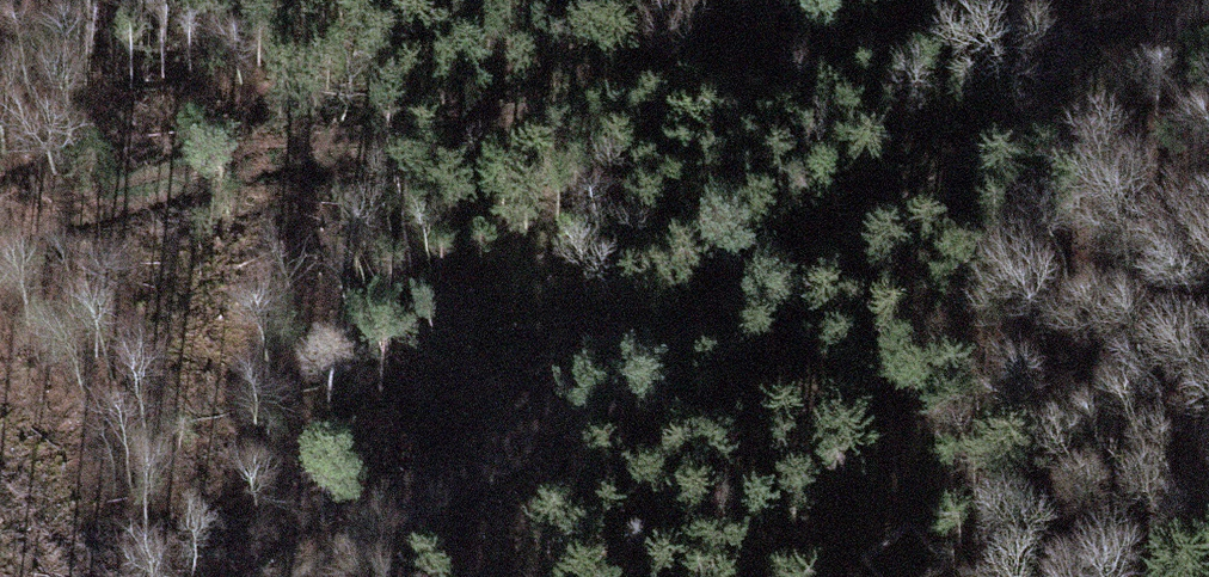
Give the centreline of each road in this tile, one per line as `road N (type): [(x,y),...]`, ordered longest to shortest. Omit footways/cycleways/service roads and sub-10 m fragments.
road 1 (track): [(0,213),(516,121),(814,40),(1044,0)]
road 2 (track): [(1208,11),(321,576)]

